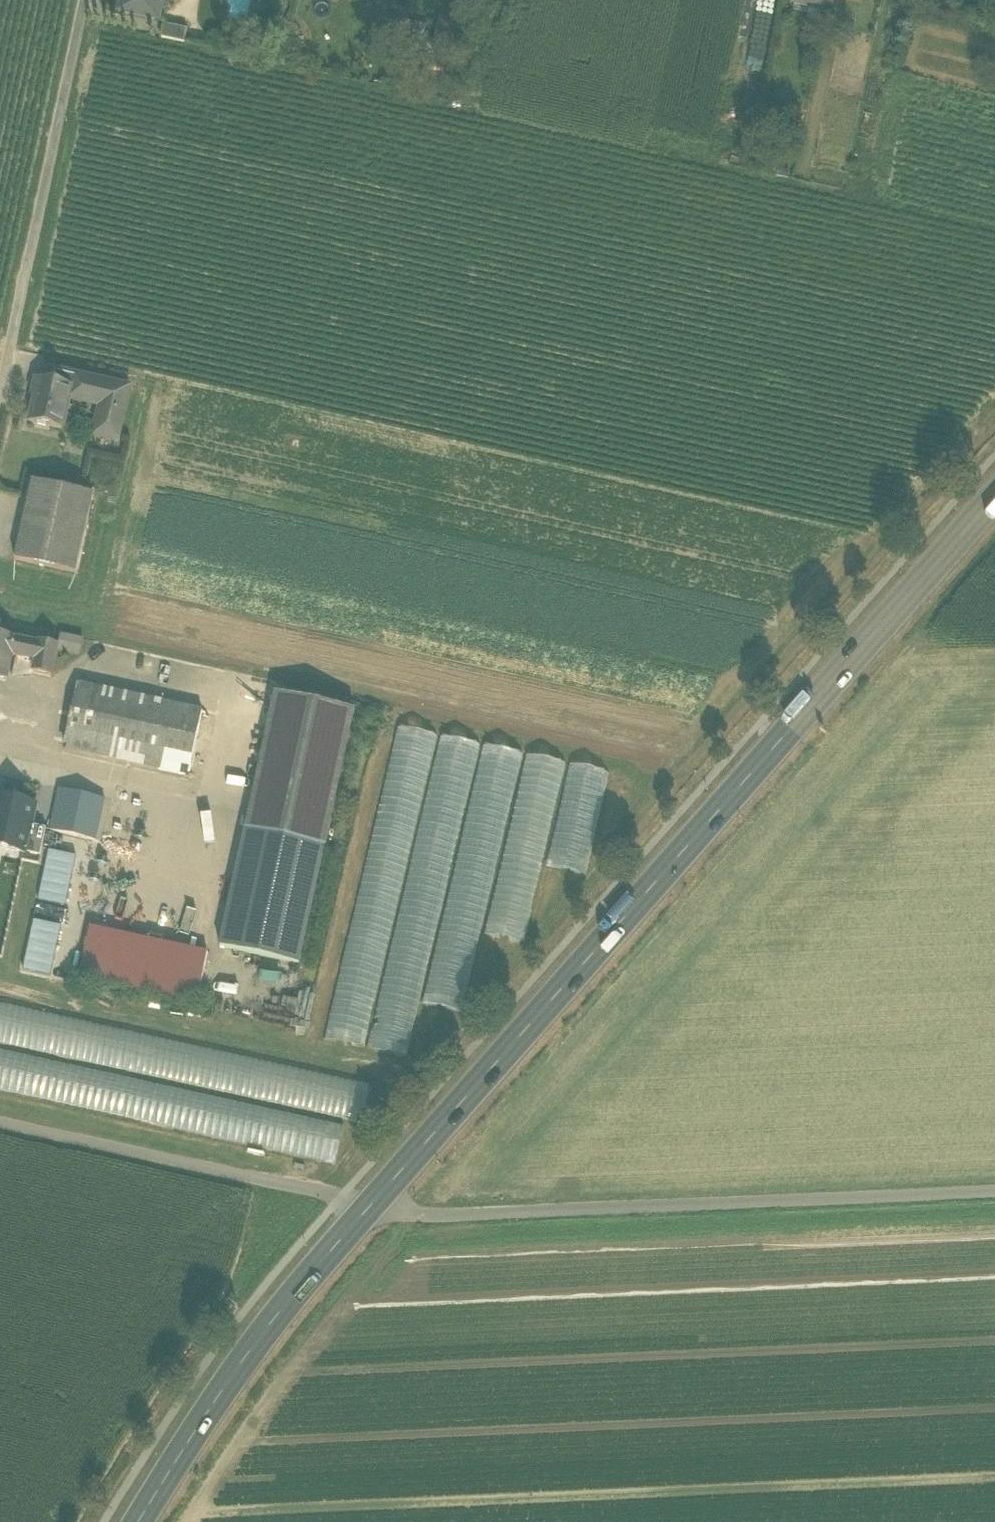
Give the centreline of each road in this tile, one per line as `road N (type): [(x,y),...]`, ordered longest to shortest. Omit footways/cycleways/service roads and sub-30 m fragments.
road 1 (primary): [(138,1521),(249,1352),(315,1269),(994,492)]
road 2 (track): [(994,1193),(416,1219),(370,1207)]
road 3 (residential): [(0,396),(86,0)]
road 4 (track): [(0,1121),(370,1207)]

